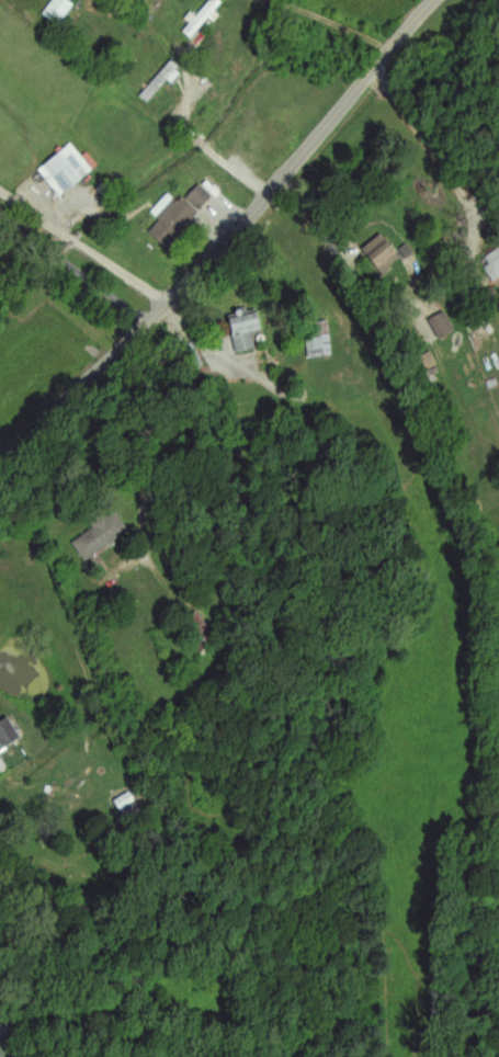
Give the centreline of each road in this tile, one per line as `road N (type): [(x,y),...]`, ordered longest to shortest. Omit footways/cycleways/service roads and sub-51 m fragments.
road 1 (residential): [(0,457),(216,251),(430,0)]

